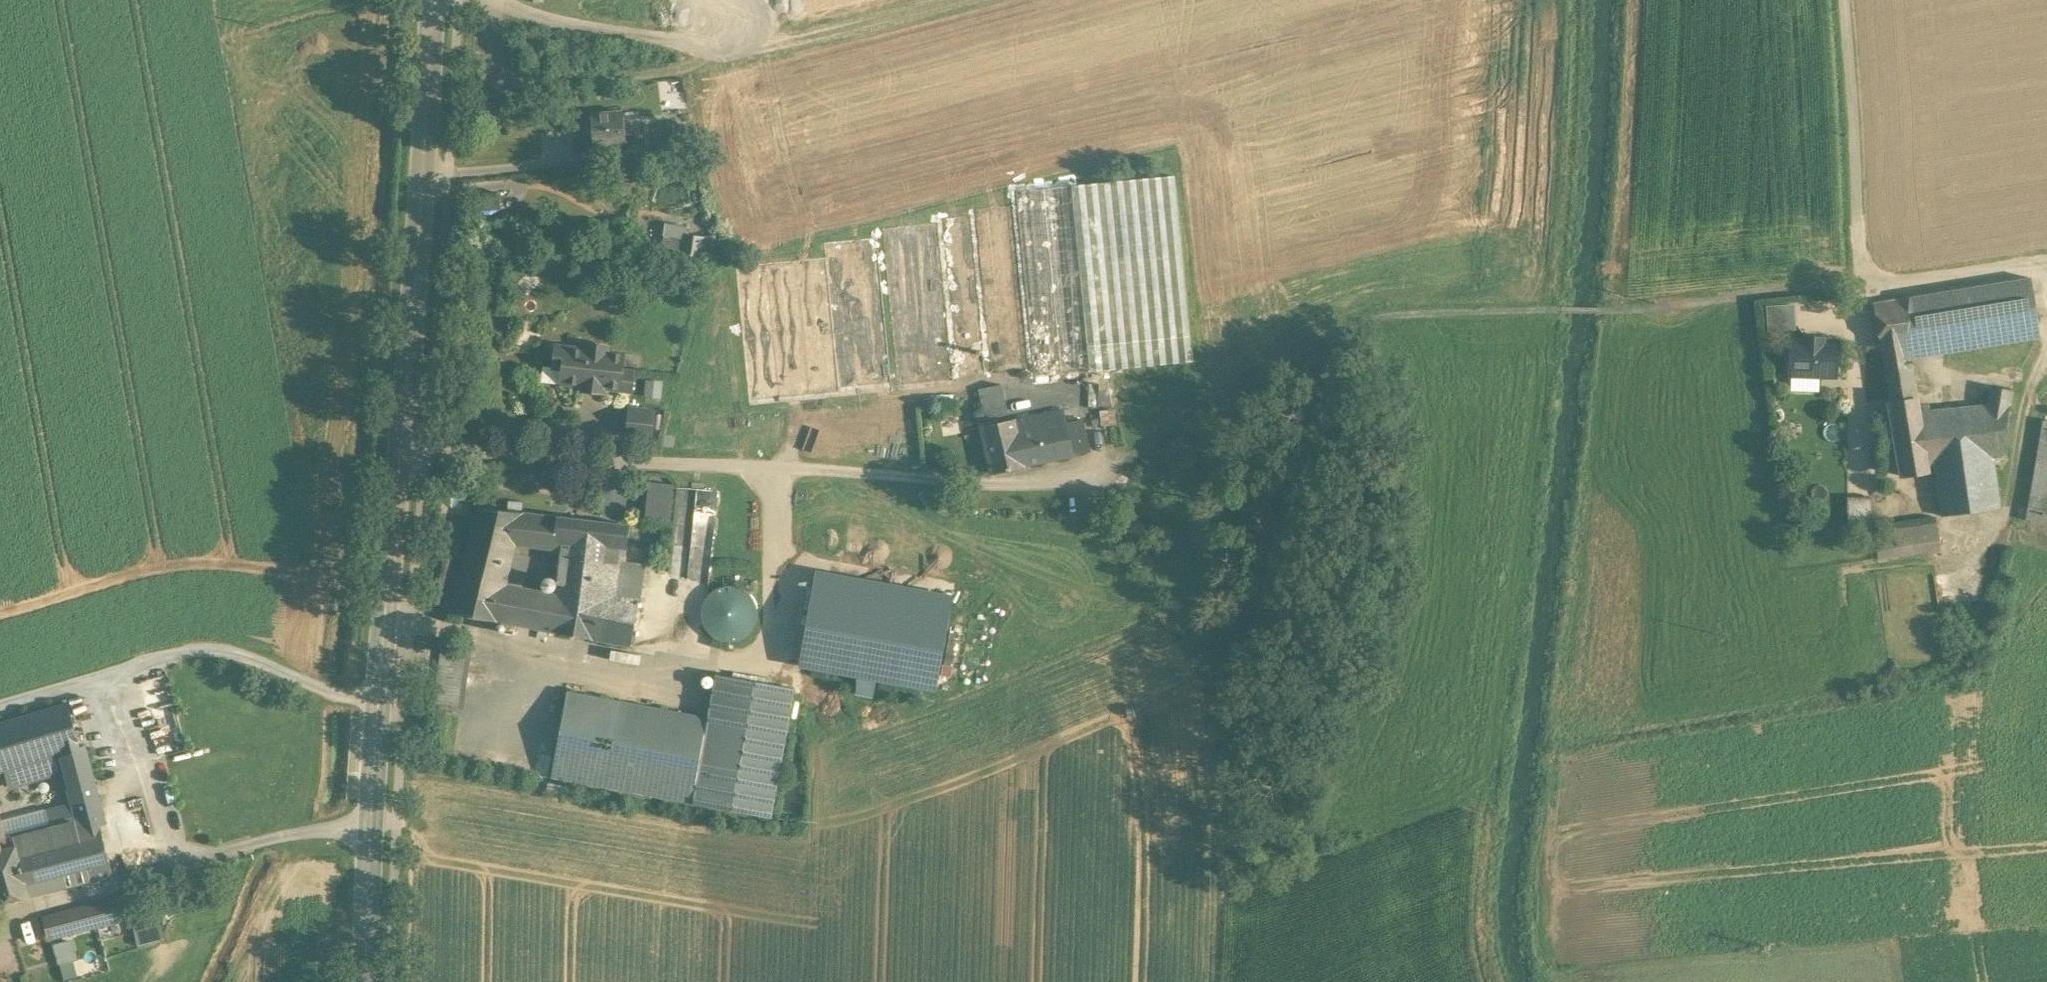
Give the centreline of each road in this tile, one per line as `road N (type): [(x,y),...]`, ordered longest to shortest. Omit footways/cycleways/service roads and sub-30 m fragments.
road 1 (tertiary): [(370,981),(372,827),(435,0)]
road 2 (track): [(504,0),(508,59),(519,87),(679,79),(981,0)]
road 3 (track): [(381,704),(202,659),(0,714)]
road 4 (unclassified): [(1851,0),(1870,286)]
road 5 (unclassified): [(2046,263),(1870,286)]

